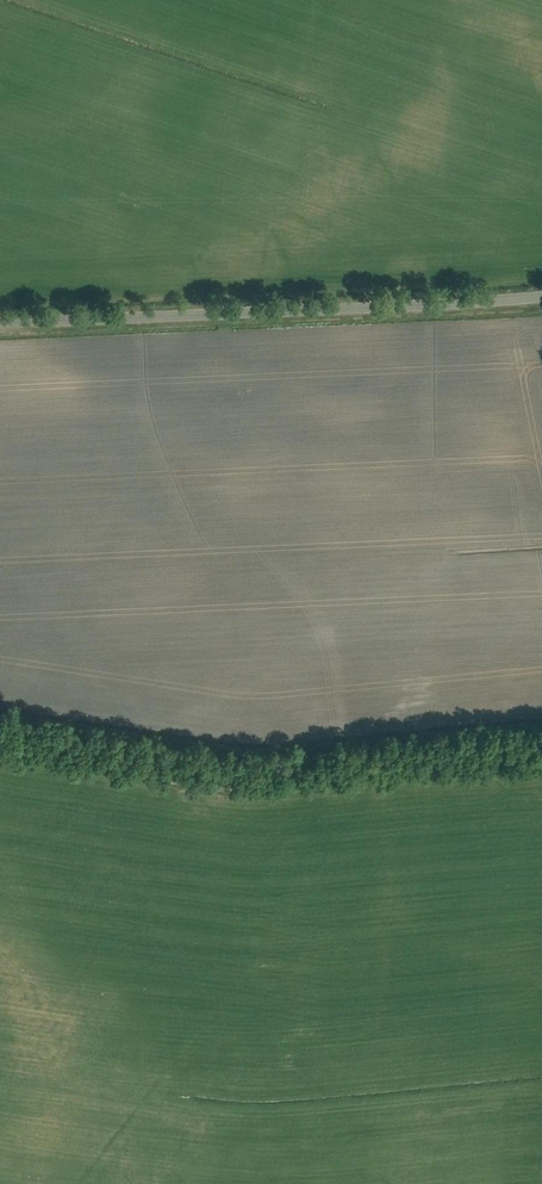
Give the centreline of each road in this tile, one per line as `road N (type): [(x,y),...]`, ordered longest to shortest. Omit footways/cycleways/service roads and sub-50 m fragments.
road 1 (unclassified): [(0,324),(541,298)]

